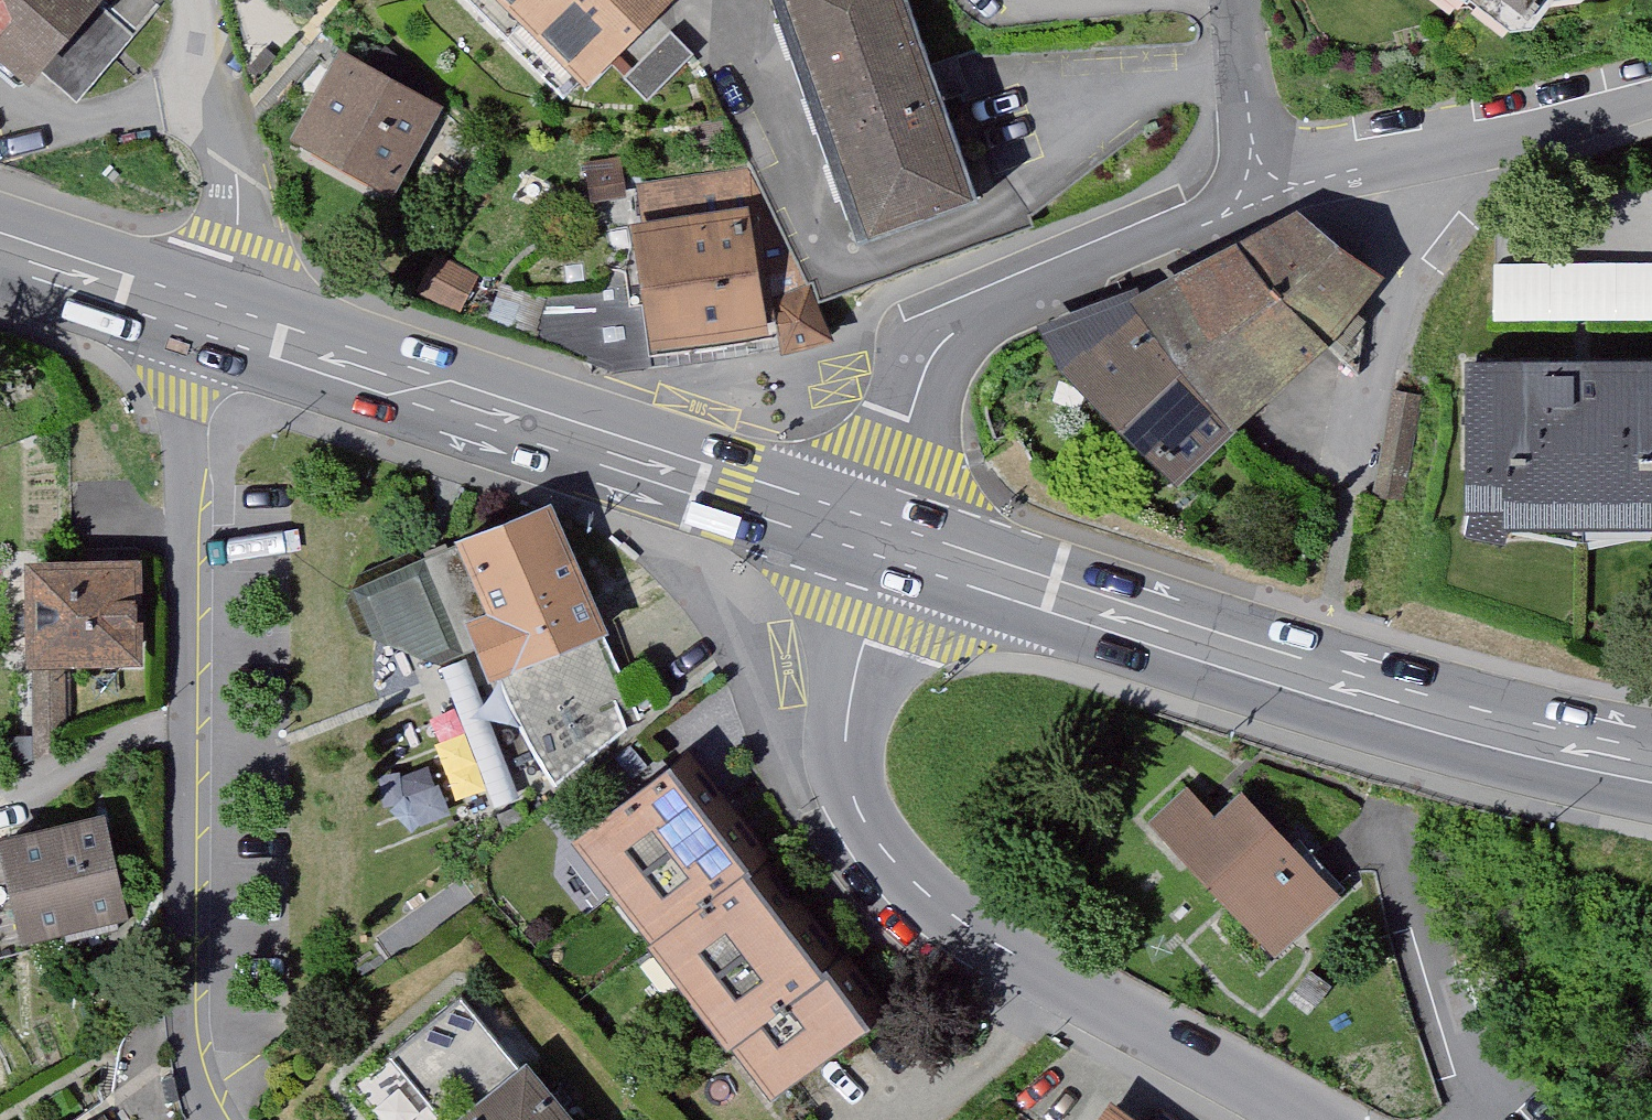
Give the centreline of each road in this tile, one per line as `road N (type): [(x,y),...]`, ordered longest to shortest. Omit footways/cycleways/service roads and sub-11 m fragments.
road 1 (residential): [(217,324),(198,409),(194,738),(214,1059),(229,1119)]
road 2 (secondary): [(1651,767),(1313,680),(885,546)]
road 3 (residential): [(1280,1119),(929,896),(880,843),(855,798),(848,723),(885,546)]
road 4 (secondary): [(885,546),(217,324)]
road 5 (residential): [(1274,193),(991,311),(935,360),(903,454),(885,546)]
road 6 (residential): [(1651,103),(1274,193)]
road 7 (residential): [(217,324),(238,239),(238,176),(197,0)]
road 8 (secondary): [(217,324),(0,253)]
road 9 (residential): [(1239,0),(1245,85),(1274,193)]

